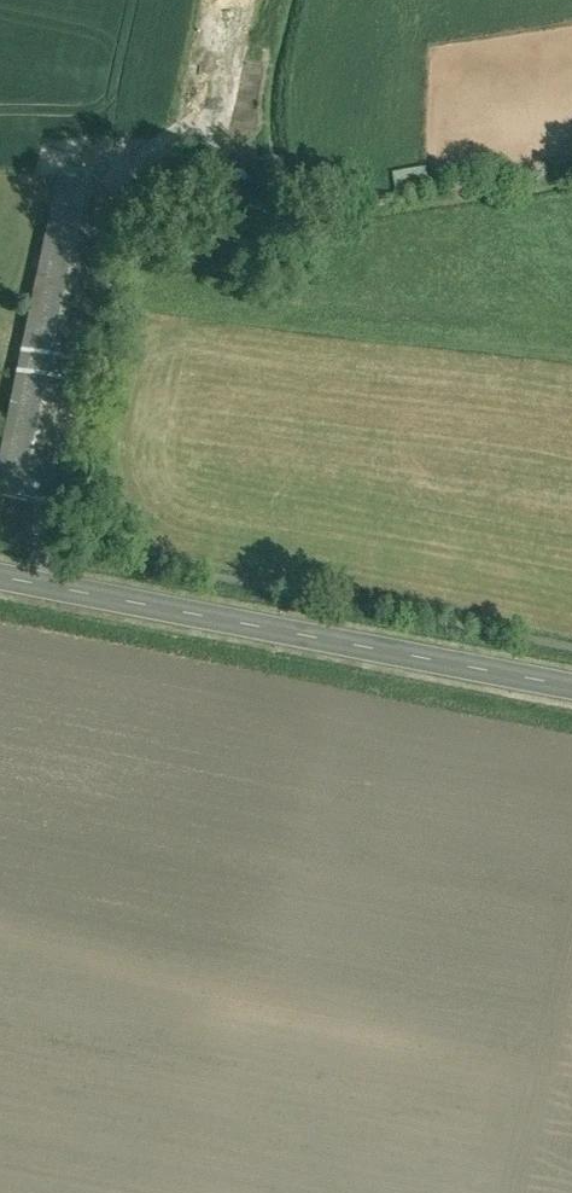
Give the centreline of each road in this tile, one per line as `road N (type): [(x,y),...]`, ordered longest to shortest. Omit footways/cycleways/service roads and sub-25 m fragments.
road 1 (tertiary): [(571,683),(0,573)]

